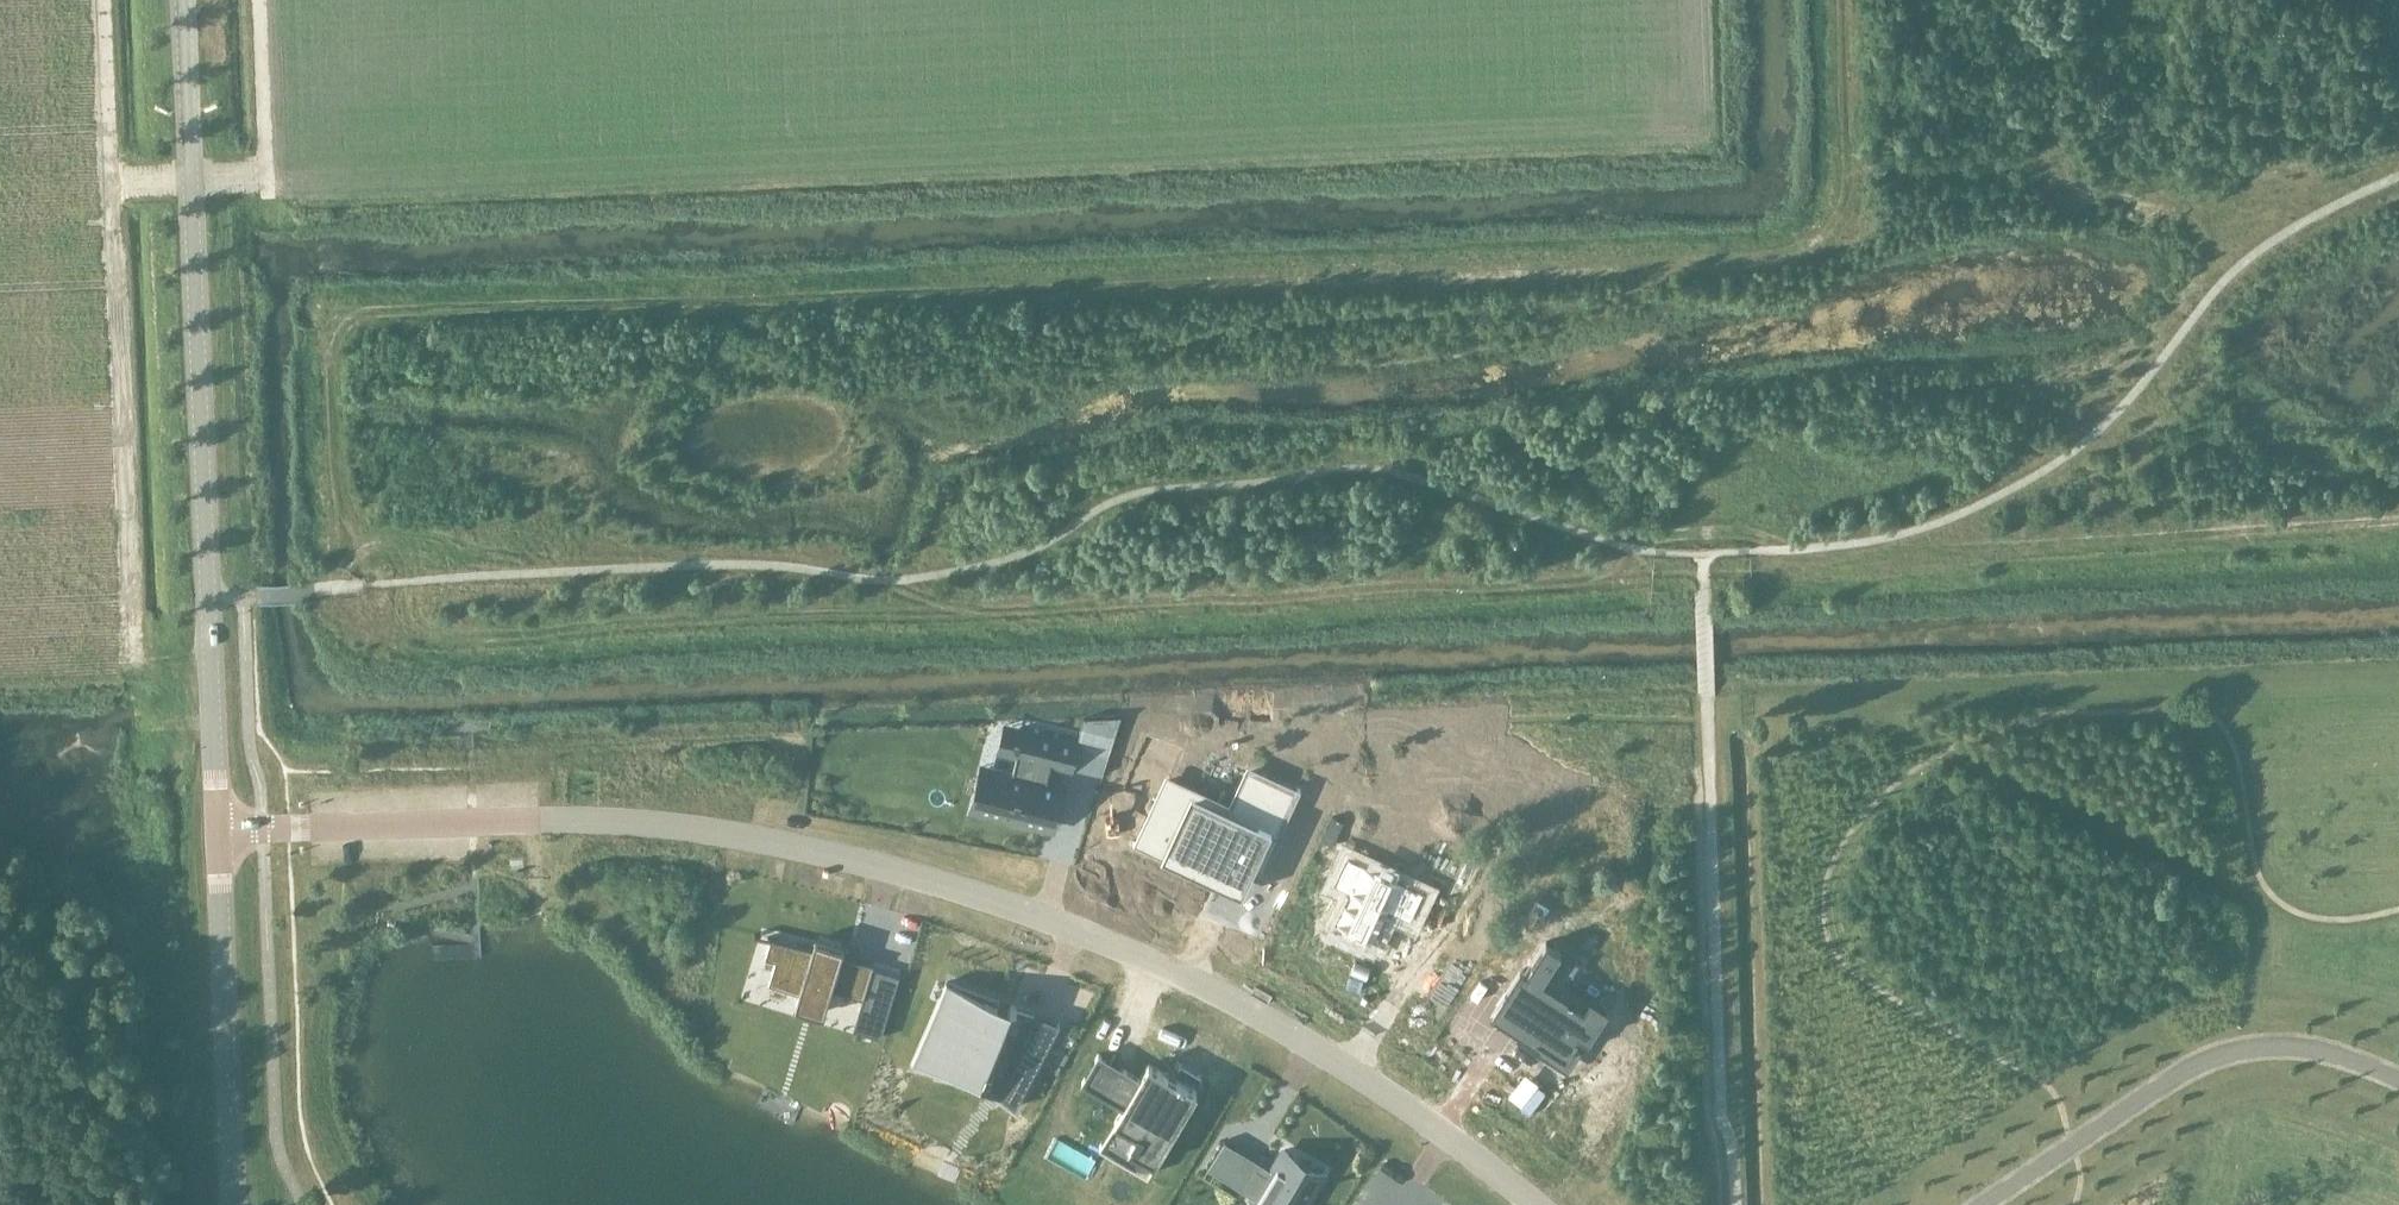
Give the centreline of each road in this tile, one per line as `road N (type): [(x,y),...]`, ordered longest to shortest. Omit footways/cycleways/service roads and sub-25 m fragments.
road 1 (track): [(1845,0),(1846,197),(1823,237),(1774,258),(364,317),(341,329),(331,349),(341,558),(321,590)]
road 2 (unclassified): [(218,830),(637,822),(750,837),(935,882),(1128,952),(1278,1026),(1430,1123),(1534,1204)]
road 3 (track): [(1613,578),(416,626)]
road 4 (track): [(729,300),(796,337),(912,381),(970,391),(1254,326),(1372,313),(1554,310),(1688,263)]
road 5 (unclassified): [(218,830),(184,0)]
road 6 (track): [(2008,546),(2085,504),(2131,463),(2151,413),(2152,346),(2213,254),(2210,224),(2195,212),(2151,202),(1915,165),(1849,164)]
road 7 (track): [(2398,519),(2045,541),(1792,569)]
road 8 (unclassified): [(234,1204),(218,830)]
road 9 (track): [(337,518),(368,496),(490,307)]
road 10 (track): [(1613,578),(1633,543),(1702,536),(1758,540),(1792,569)]
road 11 (track): [(128,182),(253,176)]

